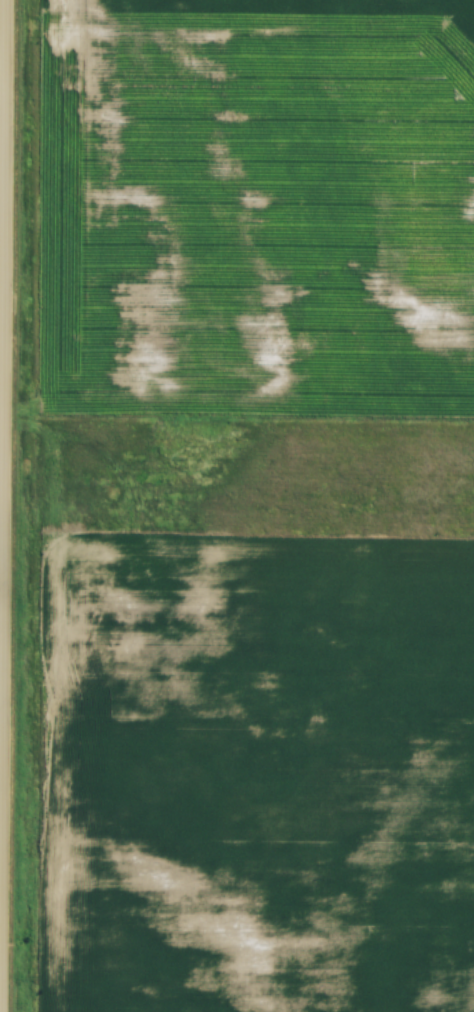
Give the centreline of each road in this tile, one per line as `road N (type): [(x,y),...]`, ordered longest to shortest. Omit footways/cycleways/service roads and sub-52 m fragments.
road 1 (residential): [(1,1011),(6,0)]

